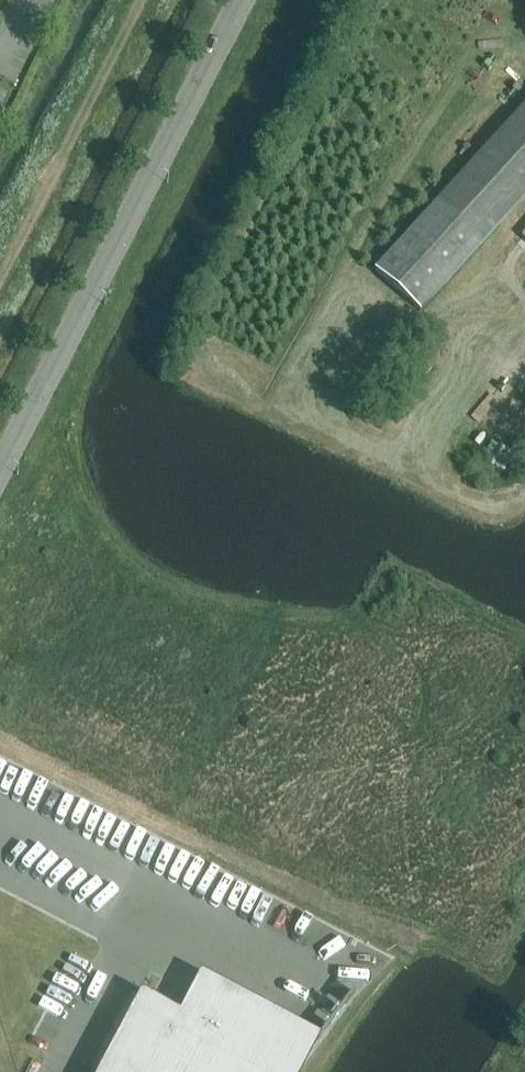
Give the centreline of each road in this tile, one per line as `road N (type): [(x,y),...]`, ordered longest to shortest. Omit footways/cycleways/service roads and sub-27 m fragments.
road 1 (unclassified): [(0,463),(241,0)]

